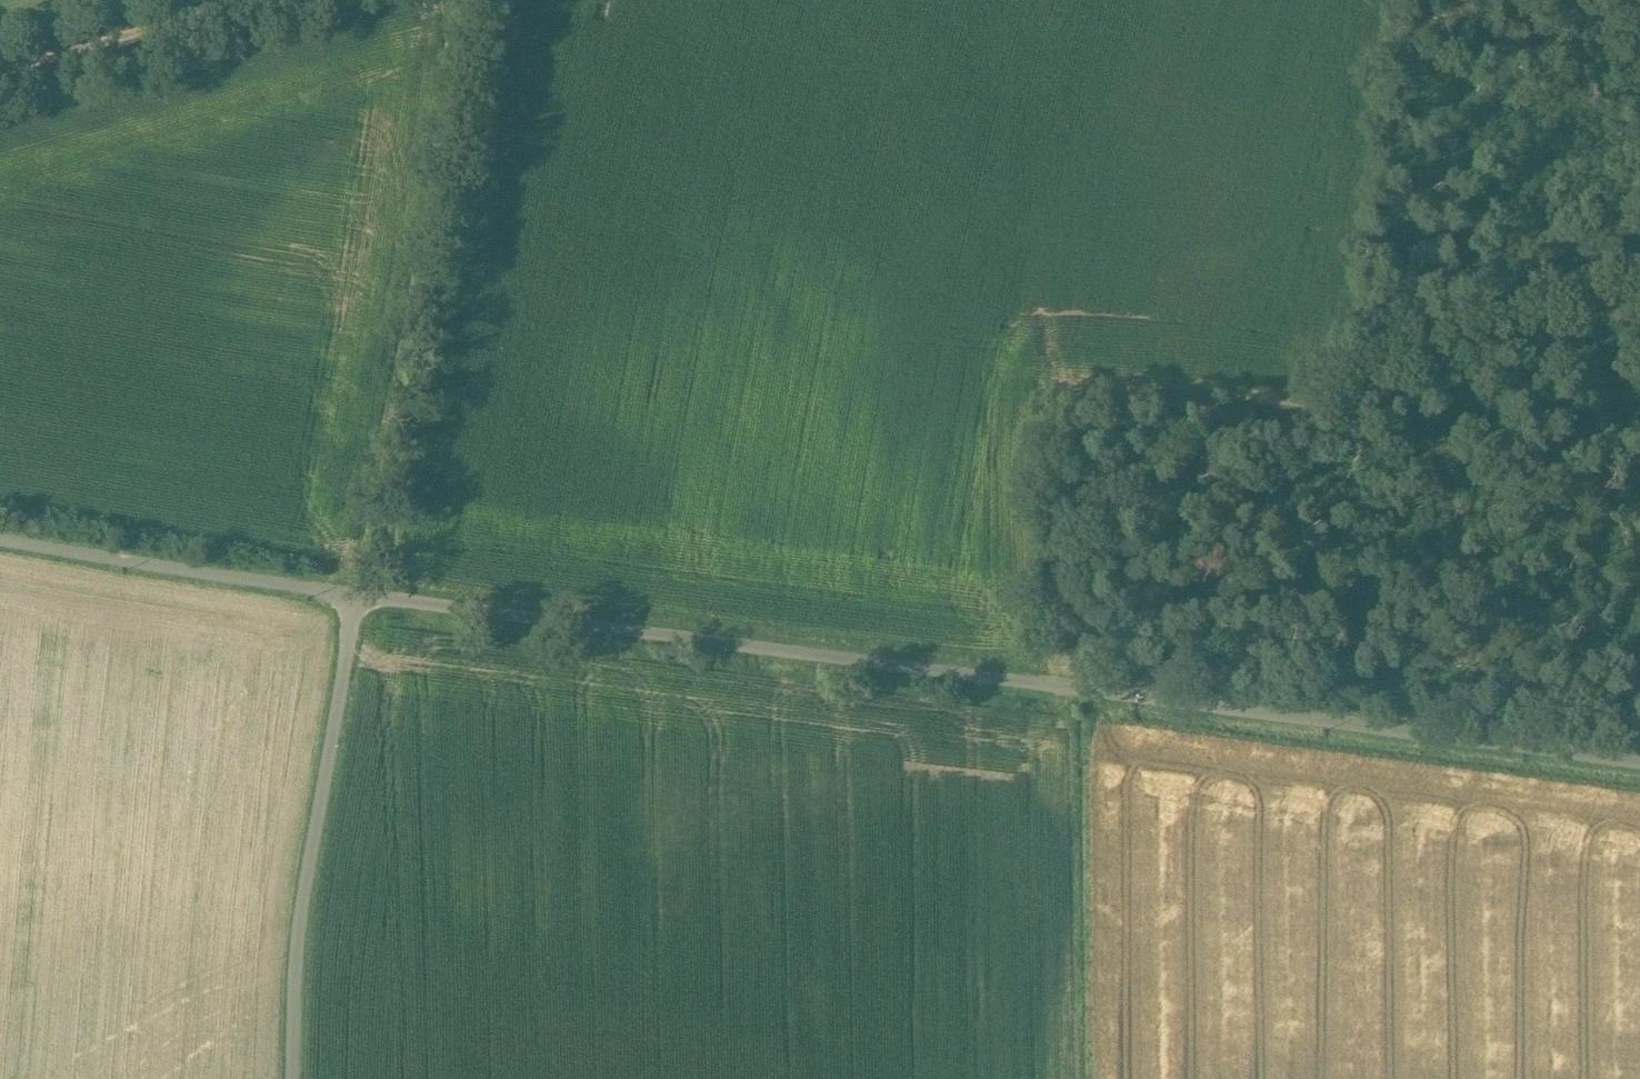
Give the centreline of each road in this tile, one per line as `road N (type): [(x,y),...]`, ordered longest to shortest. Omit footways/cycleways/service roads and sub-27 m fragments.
road 1 (residential): [(354,602),(1639,773)]
road 2 (residential): [(288,1078),(297,918),(354,602)]
road 3 (residential): [(354,602),(0,543)]
road 4 (track): [(0,70),(236,0)]

